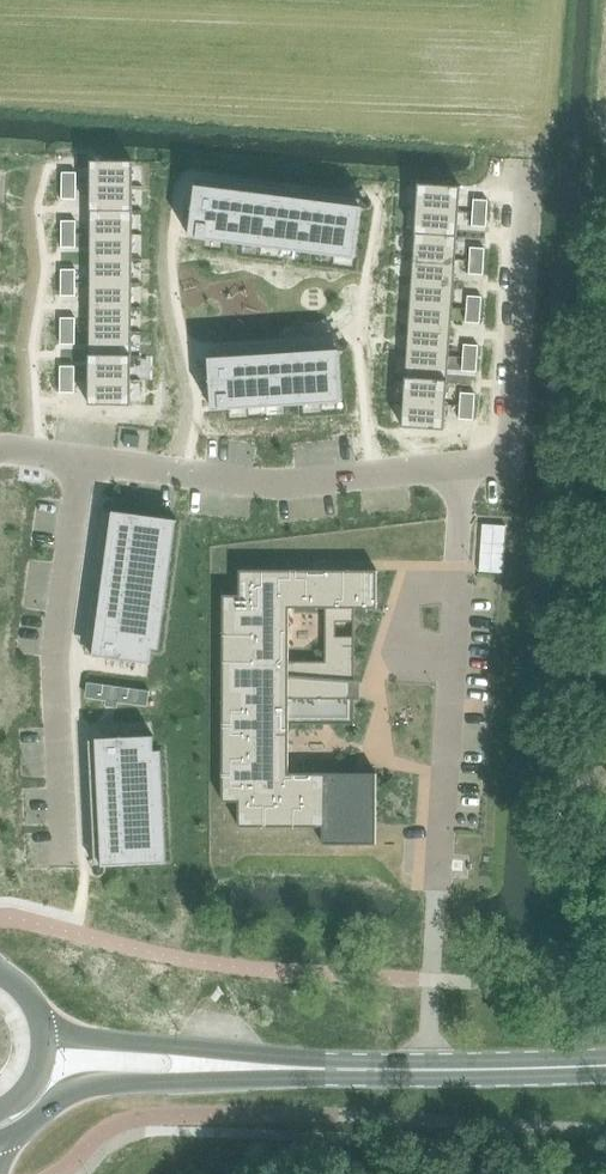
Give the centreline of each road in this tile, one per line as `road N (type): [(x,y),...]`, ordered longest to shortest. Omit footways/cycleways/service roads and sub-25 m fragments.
road 1 (residential): [(434,1069),(464,465)]
road 2 (residential): [(62,859),(60,647),(79,459)]
road 3 (residential): [(464,465),(271,483),(79,459)]
road 4 (residential): [(527,180),(508,453),(464,465)]
road 5 (secondary): [(4,1140),(94,1082),(265,1068)]
road 6 (secondary): [(265,1068),(167,1043),(46,1029)]
road 7 (secondary): [(605,1067),(434,1069)]
road 8 (secondary): [(434,1069),(265,1068)]

